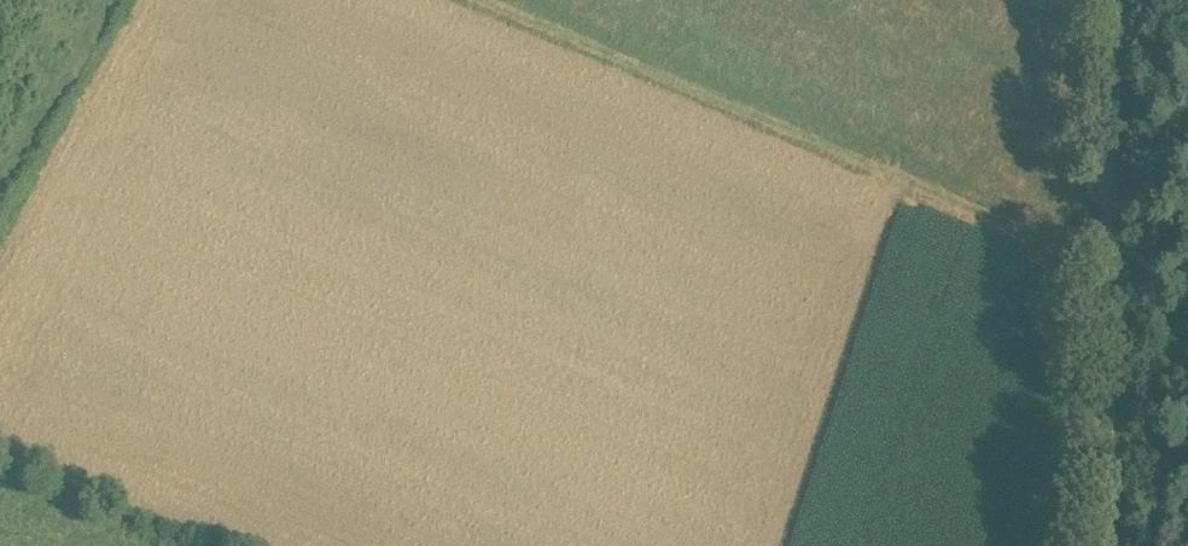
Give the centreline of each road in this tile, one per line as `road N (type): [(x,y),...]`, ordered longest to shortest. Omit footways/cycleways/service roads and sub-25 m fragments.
road 1 (unclassified): [(1089,545),(1108,0)]

